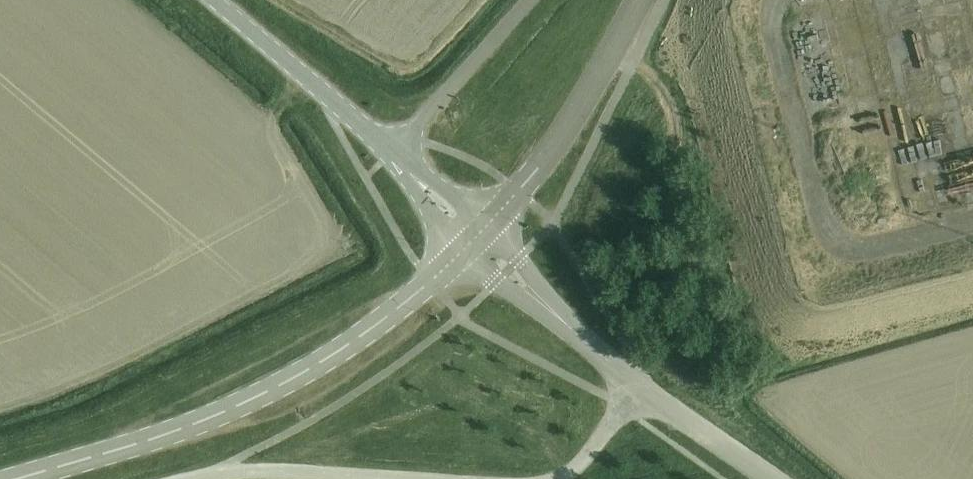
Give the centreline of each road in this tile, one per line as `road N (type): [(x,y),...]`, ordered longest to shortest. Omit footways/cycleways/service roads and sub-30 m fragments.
road 1 (tertiary): [(19,478),(180,429),(289,380),(380,322),(477,237)]
road 2 (unclassified): [(477,237),(517,191),(643,0)]
road 3 (tertiary): [(396,151),(210,0)]
road 4 (unclassified): [(633,388),(477,237)]
road 5 (unclassified): [(396,151),(535,0)]
road 6 (unclassified): [(190,478),(310,471),(392,478)]
road 7 (unclassified): [(764,478),(633,388)]
road 8 (unclassified): [(554,478),(576,470),(633,388)]

